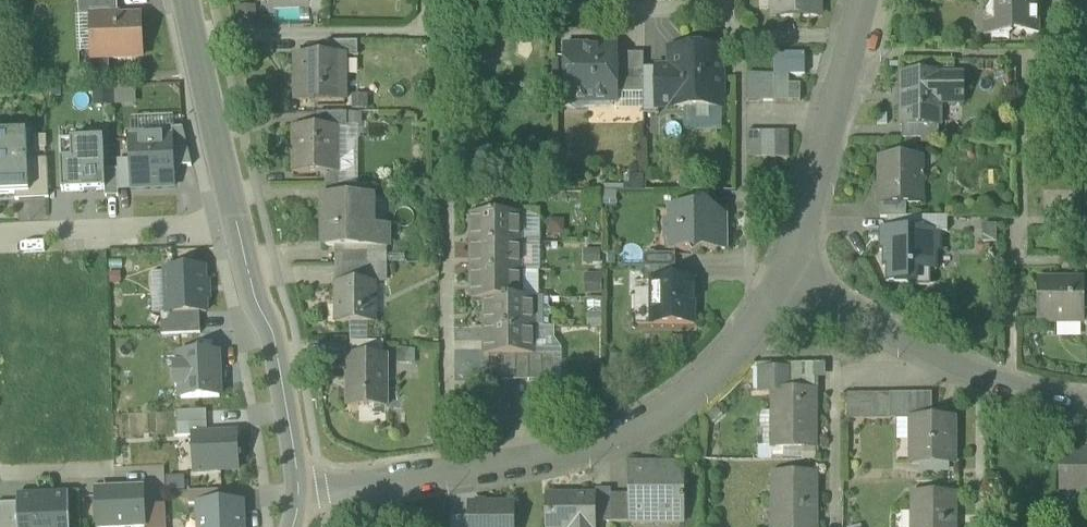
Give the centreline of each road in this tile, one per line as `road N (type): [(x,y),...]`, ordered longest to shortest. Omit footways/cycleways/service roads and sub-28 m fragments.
road 1 (residential): [(449,471),(447,206),(439,185),(440,35),(432,21)]
road 2 (residential): [(795,266),(750,333),(634,430),(516,465),(449,471)]
road 3 (residential): [(1086,403),(986,383),(893,340),(795,266)]
road 4 (residential): [(725,7),(446,12),(432,21)]
road 5 (tertiary): [(237,223),(273,334),(298,490)]
road 6 (residential): [(432,21),(418,31),(192,35)]
road 7 (residential): [(0,234),(237,223)]
road 8 (residential): [(859,40),(795,266)]
road 9 (tertiary): [(192,35),(237,223)]
road 10 (residential): [(449,471),(298,490)]
road 11 (residential): [(725,7),(742,37),(859,40)]

